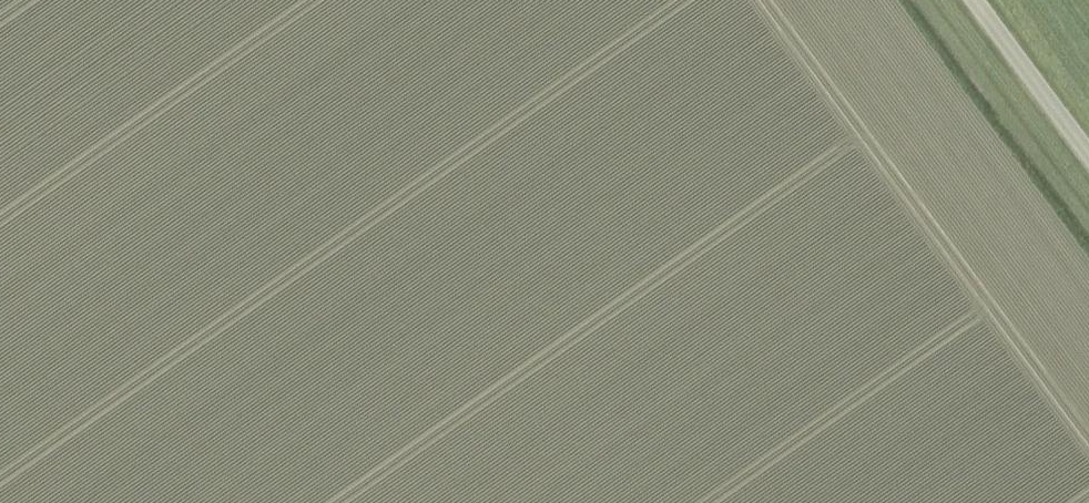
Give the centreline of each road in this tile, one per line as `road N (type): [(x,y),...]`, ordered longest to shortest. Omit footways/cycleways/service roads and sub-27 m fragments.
road 1 (unclassified): [(1088,181),(962,0)]

